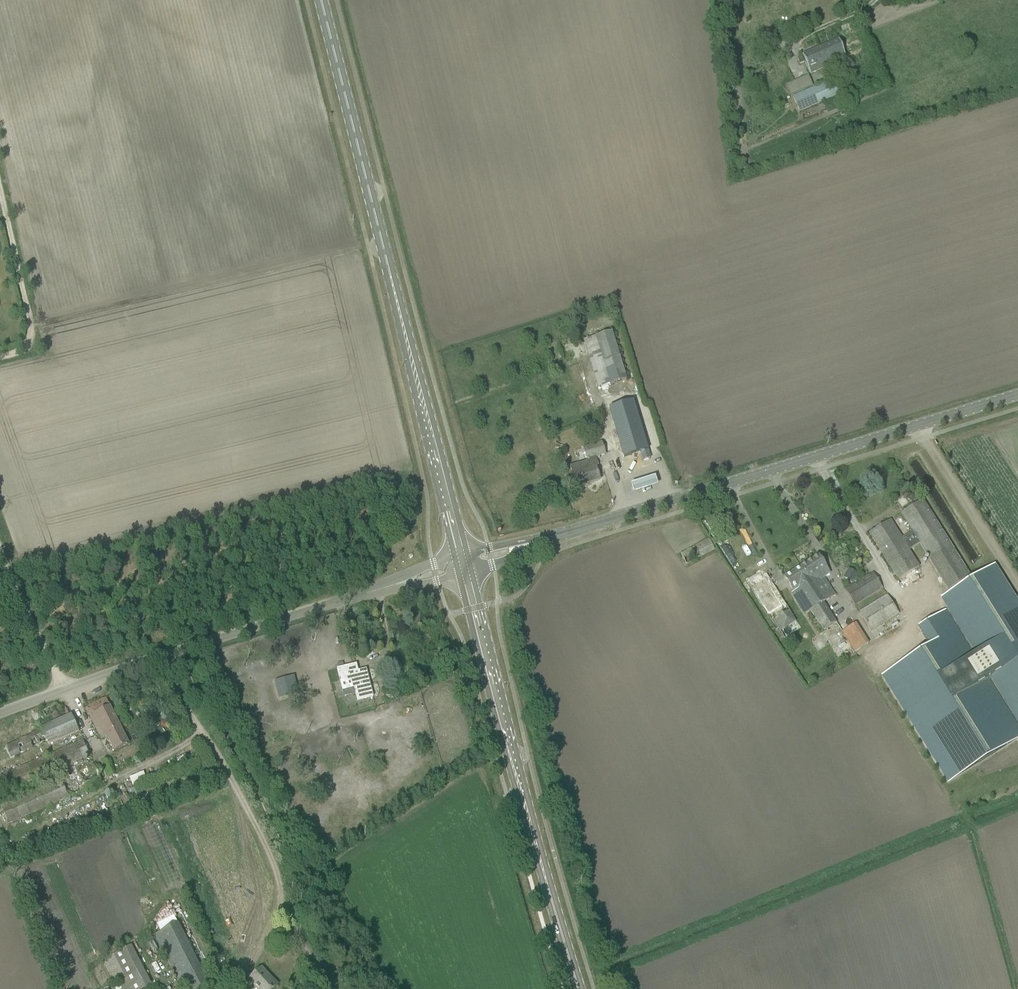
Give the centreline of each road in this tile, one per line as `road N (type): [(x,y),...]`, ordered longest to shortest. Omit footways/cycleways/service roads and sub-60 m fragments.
road 1 (primary): [(461,557),(321,0)]
road 2 (unclassified): [(561,535),(1017,396)]
road 3 (primary): [(578,988),(465,575)]
road 4 (unclassified): [(0,712),(387,588)]
road 5 (track): [(224,988),(272,923),(278,889),(225,767),(180,699),(173,654)]
road 6 (track): [(0,357),(21,352),(33,333),(0,184)]
road 7 (track): [(65,689),(0,559)]

